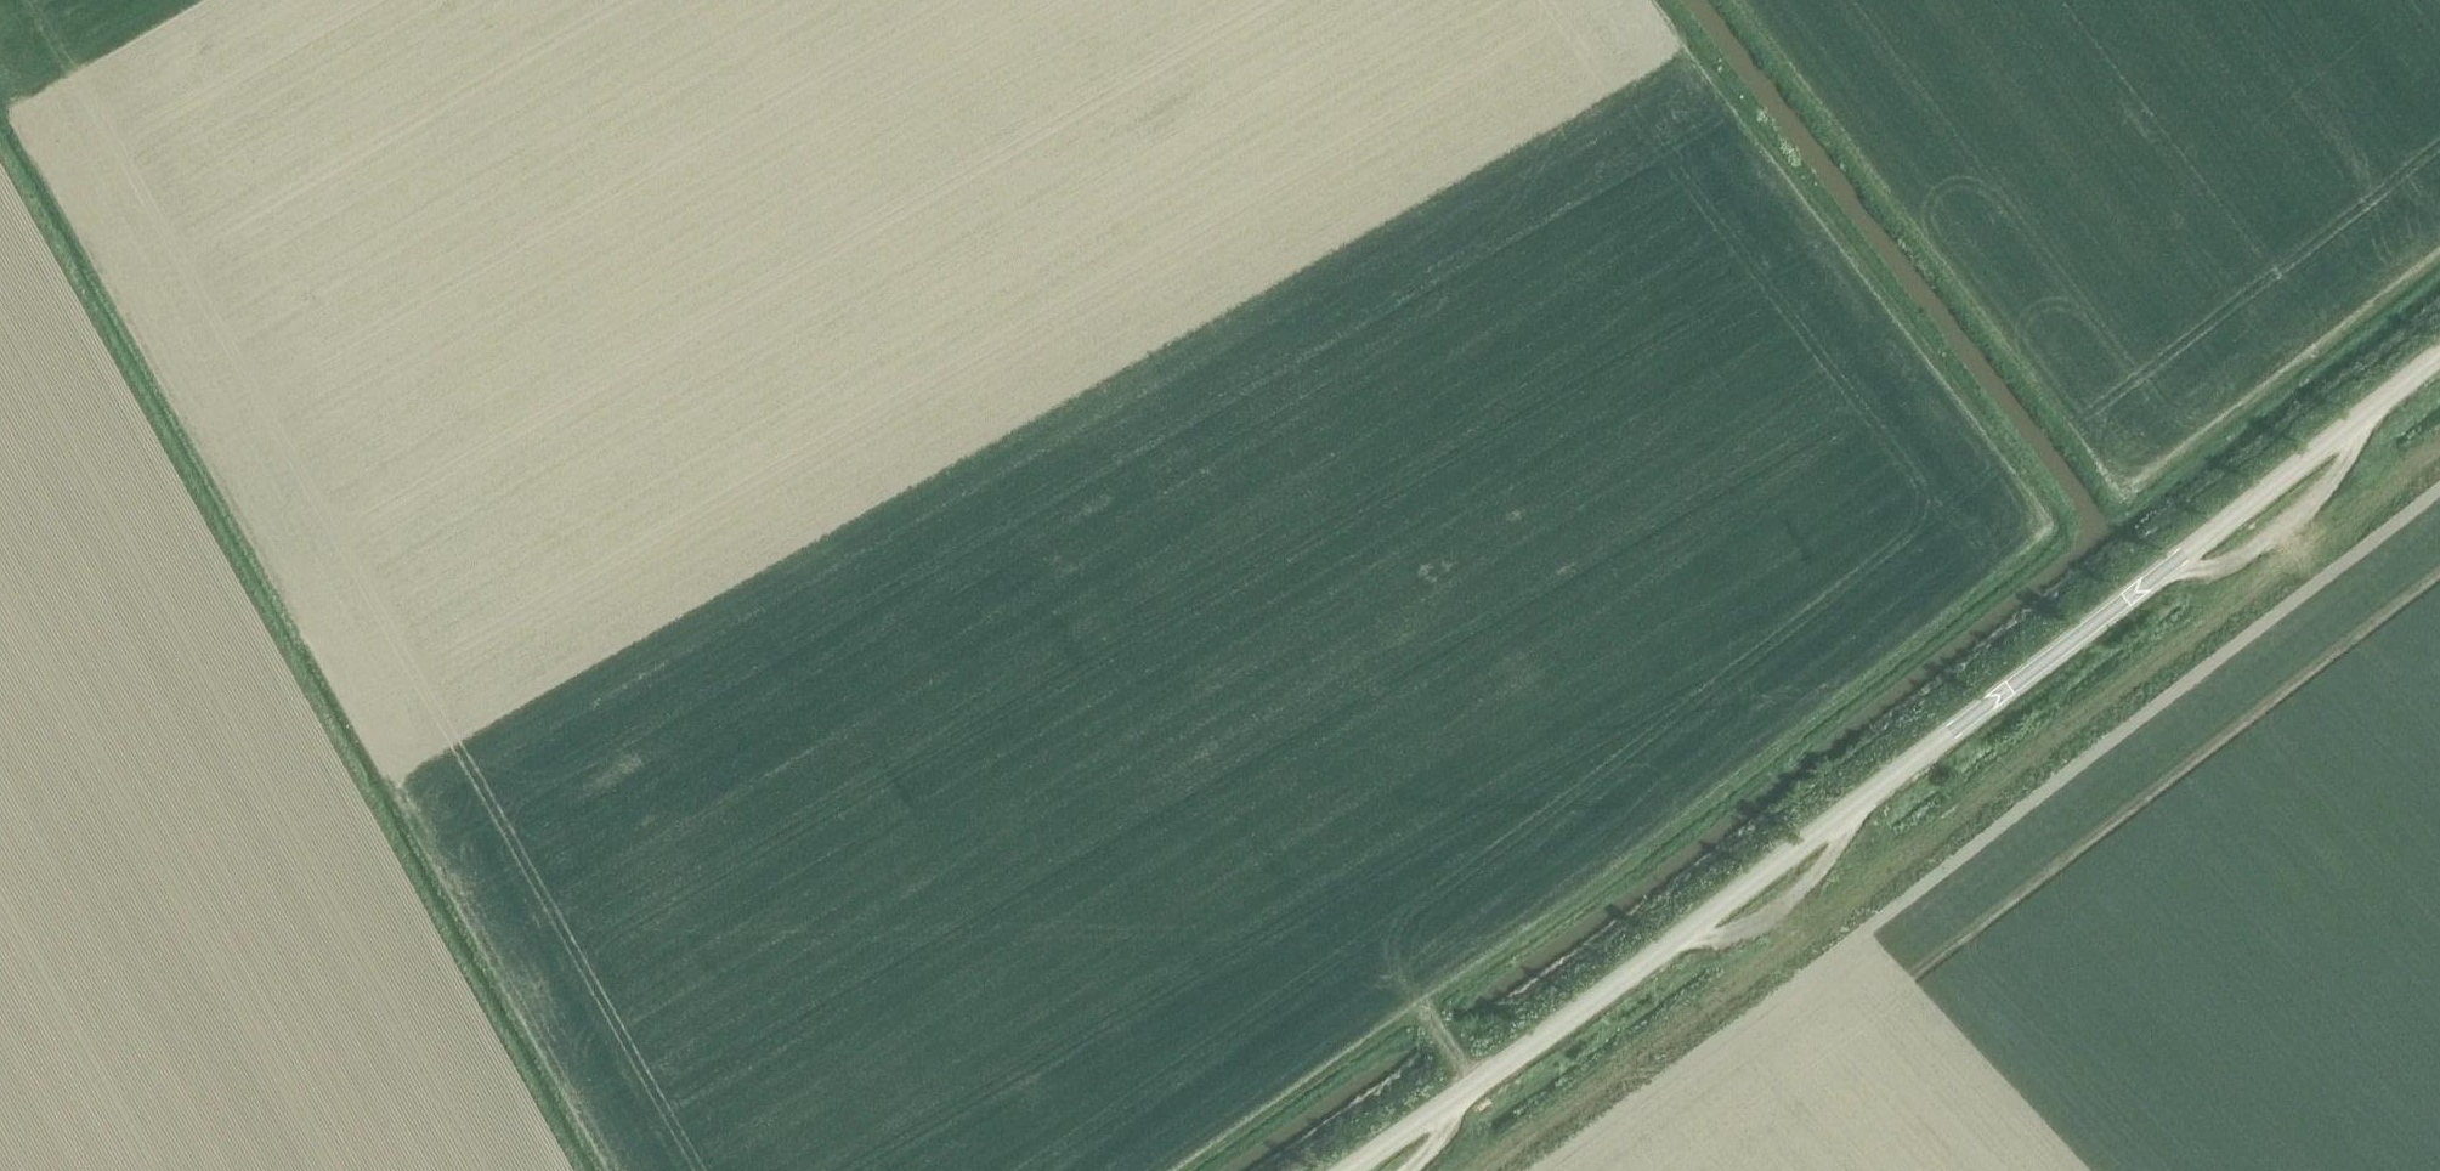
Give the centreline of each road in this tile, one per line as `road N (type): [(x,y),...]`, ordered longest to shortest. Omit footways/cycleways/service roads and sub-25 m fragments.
road 1 (unclassified): [(1345,1170),(1746,886),(2439,352)]

